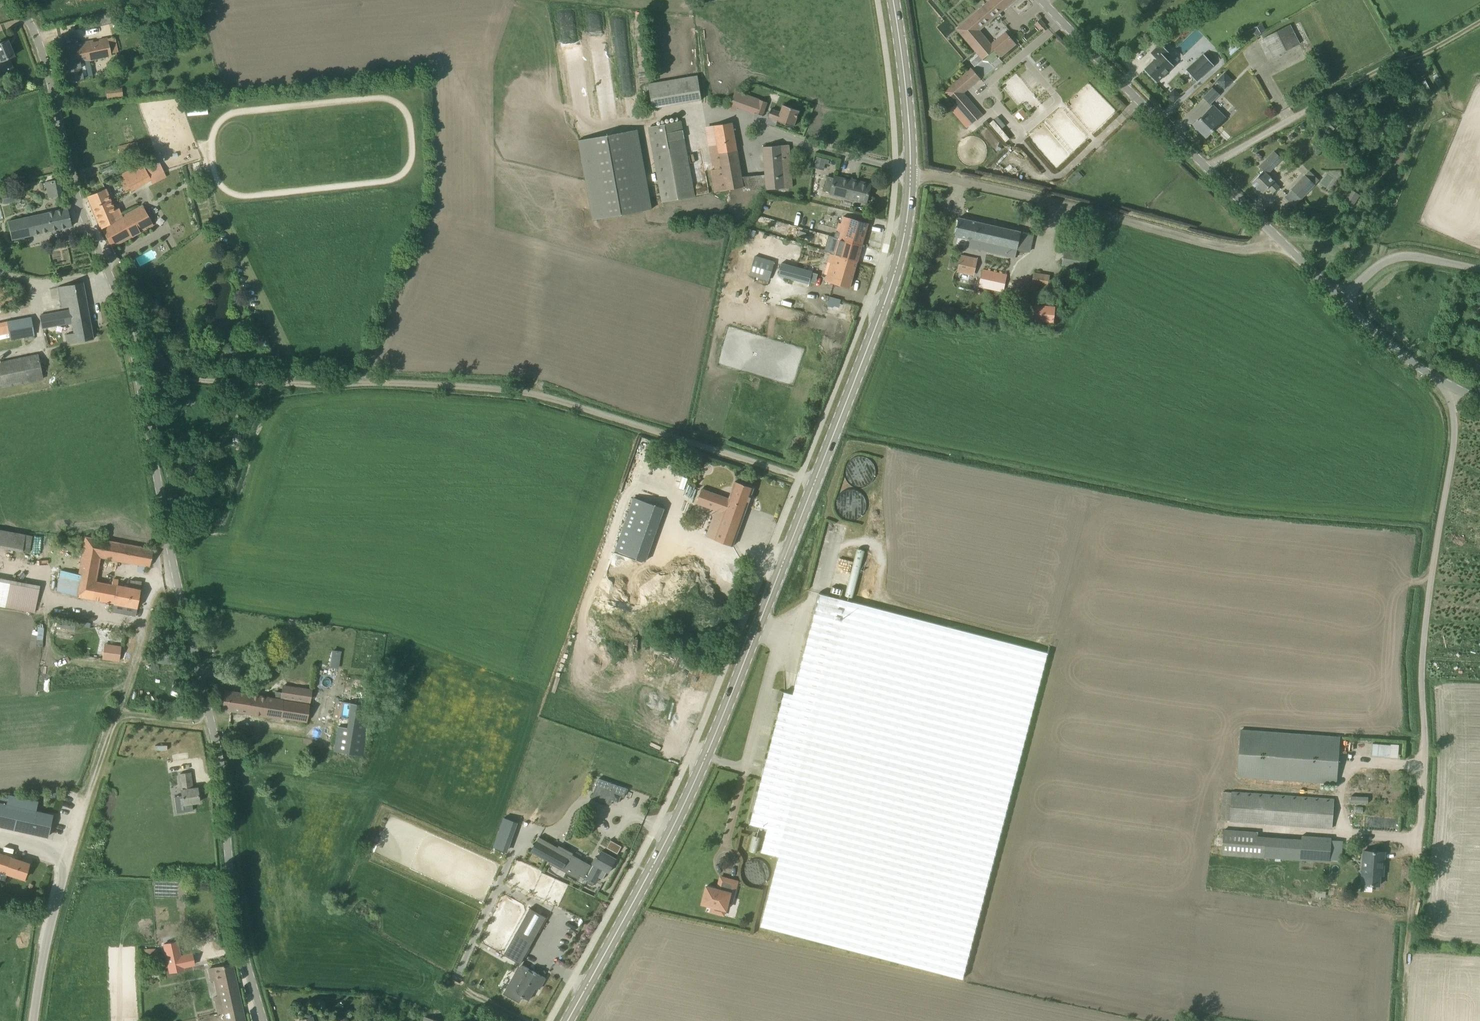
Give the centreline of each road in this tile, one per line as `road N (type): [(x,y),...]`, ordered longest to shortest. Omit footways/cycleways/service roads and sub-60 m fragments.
road 1 (primary): [(569,1020),(700,773),(881,323),(909,226),(914,165),(895,0)]
road 2 (unclassified): [(261,1020),(237,932),(220,760),(122,298),(80,187),(56,74),(15,0)]
road 3 (track): [(130,333),(142,334),(188,378),(539,399),(800,477)]
road 4 (unclassified): [(1412,849),(1415,619),(1450,470),(1447,386)]
road 5 (unclassified): [(1342,302),(1040,0)]
road 6 (track): [(1279,238),(1238,249),(914,172)]
road 7 (track): [(1207,168),(1372,73),(1479,22)]
road 8 (unclassified): [(33,1020),(74,840)]
road 9 (unclassified): [(1342,302),(1394,257),(1479,269)]
road 10 (unclassified): [(1447,386),(1342,302)]
road 11 (track): [(74,840),(115,721)]

